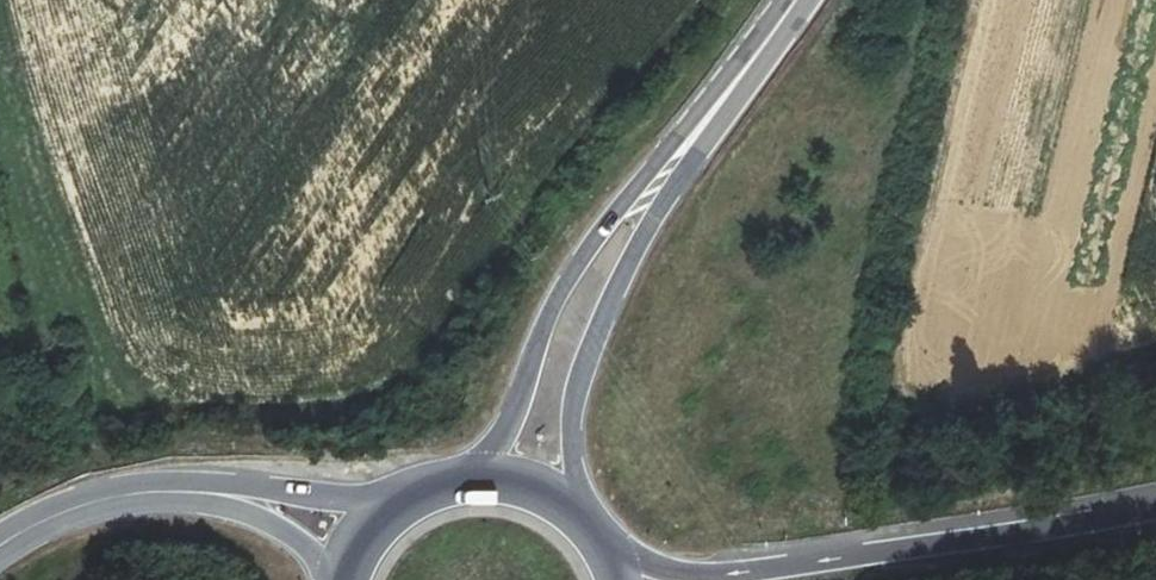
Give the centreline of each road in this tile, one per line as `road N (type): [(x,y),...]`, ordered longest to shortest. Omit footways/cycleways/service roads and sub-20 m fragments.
road 1 (motorway): [(1155,510),(728,575),(672,572),(607,546)]
road 2 (primary): [(753,58),(575,267),(542,329),(510,420),(470,477)]
road 3 (primary): [(585,519),(573,459),(580,378),(637,248),(753,58)]
road 4 (tertiary): [(0,545),(94,502),(173,491),(224,495)]
road 5 (tertiary): [(398,502),(224,495)]
road 6 (tertiary): [(224,495),(294,535),(334,579)]
road 7 (primary): [(585,519),(520,482),(470,477)]

